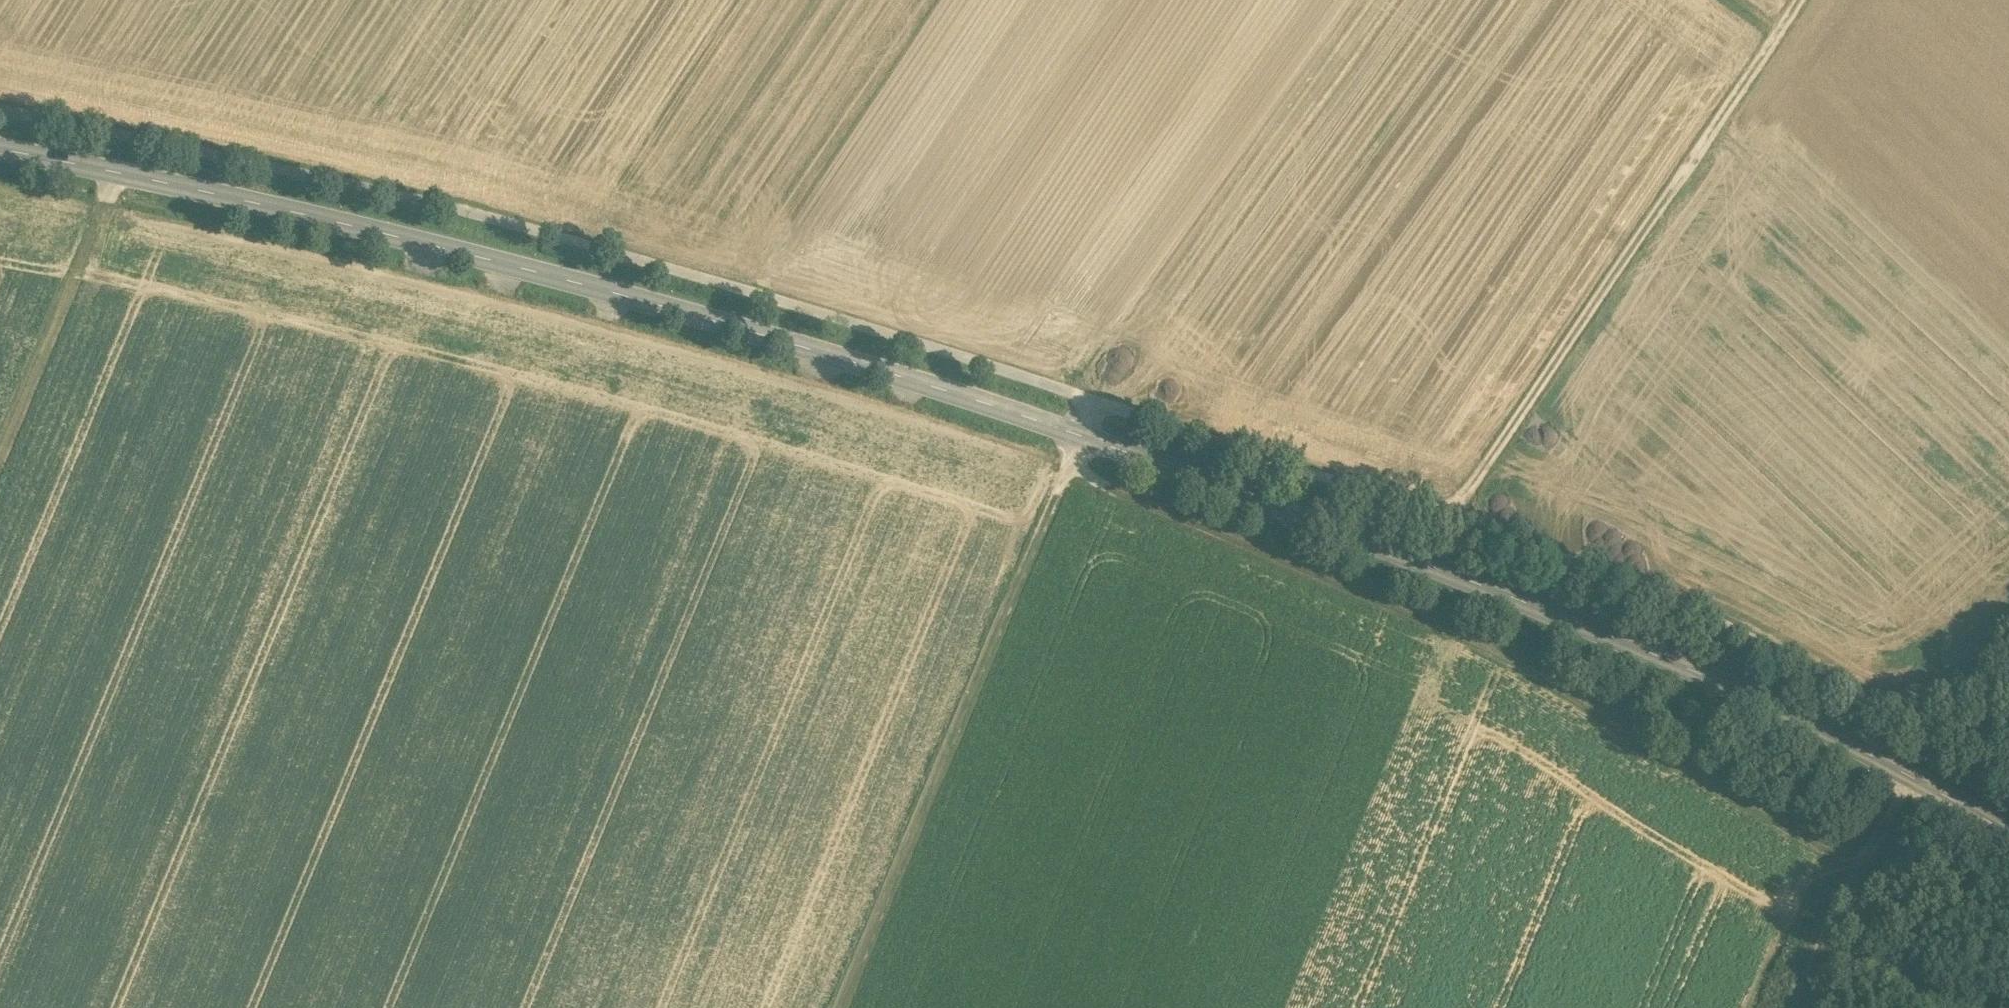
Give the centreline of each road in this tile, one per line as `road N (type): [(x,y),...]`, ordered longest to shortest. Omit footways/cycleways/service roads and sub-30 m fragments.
road 1 (tertiary): [(0,149),(429,245),(766,337),(1079,436),(1761,694),(2008,832)]
road 2 (track): [(1931,698),(1878,707),(1744,635),(1576,568),(758,296),(378,192),(0,111)]
road 3 (track): [(1069,462),(1114,491),(1512,663),(1860,865),(1799,1007)]
road 4 (track): [(1802,0),(1452,523)]
road 5 (track): [(845,1007),(1079,436)]
road 6 (track): [(0,456),(110,171)]

